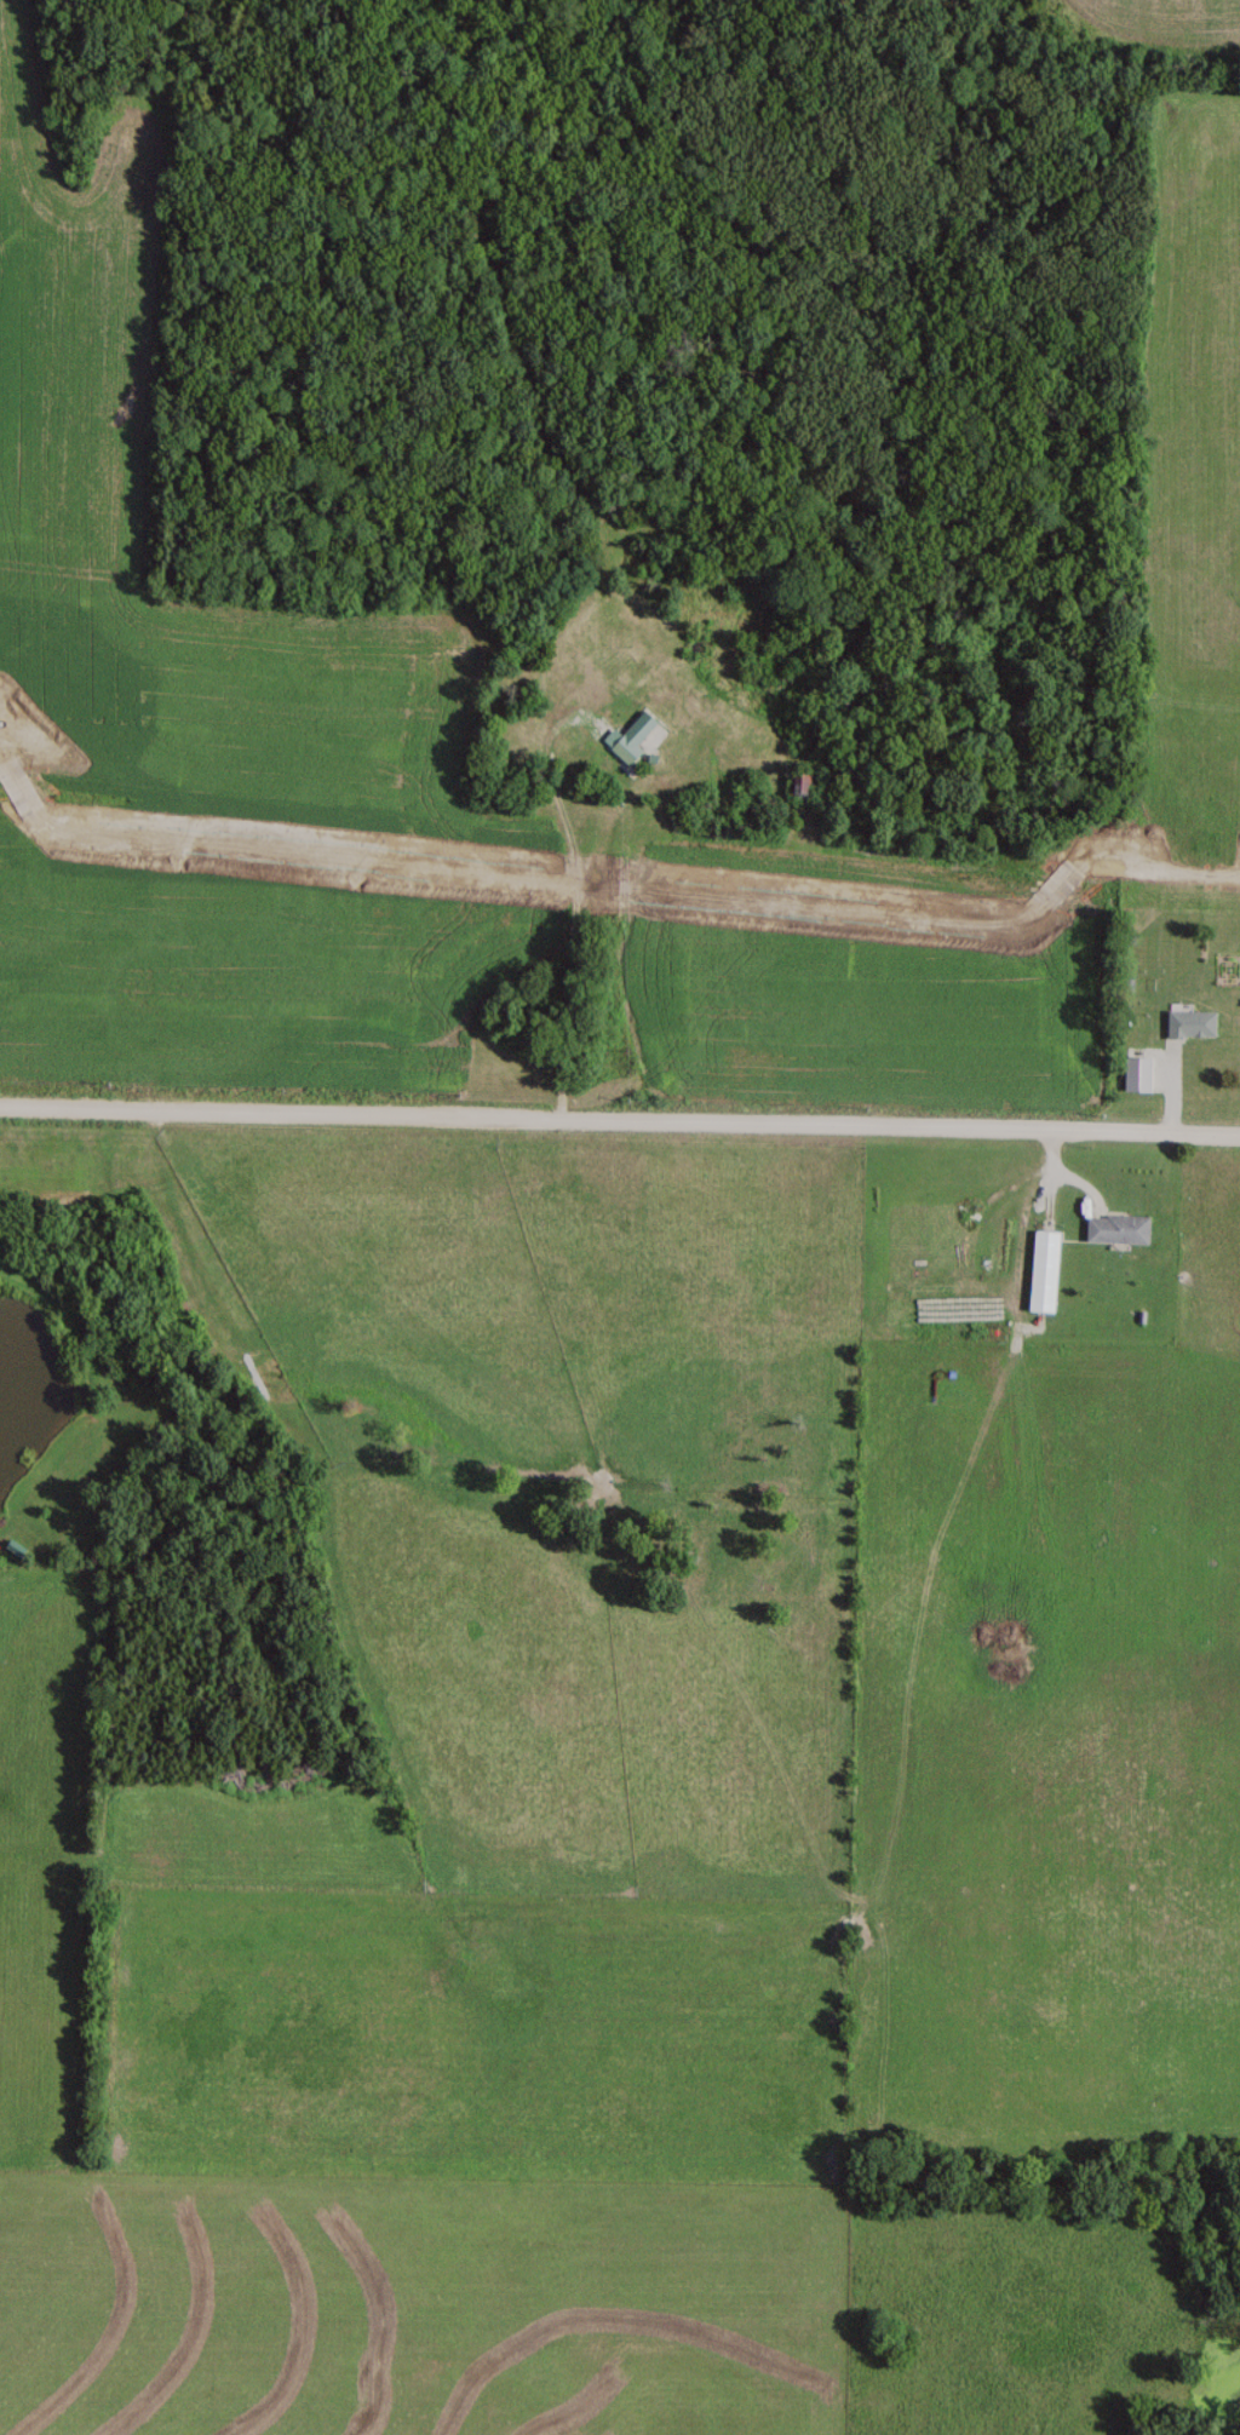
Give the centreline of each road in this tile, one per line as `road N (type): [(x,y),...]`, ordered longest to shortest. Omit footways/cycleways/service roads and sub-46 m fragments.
road 1 (residential): [(1239,1112),(0,1059)]

